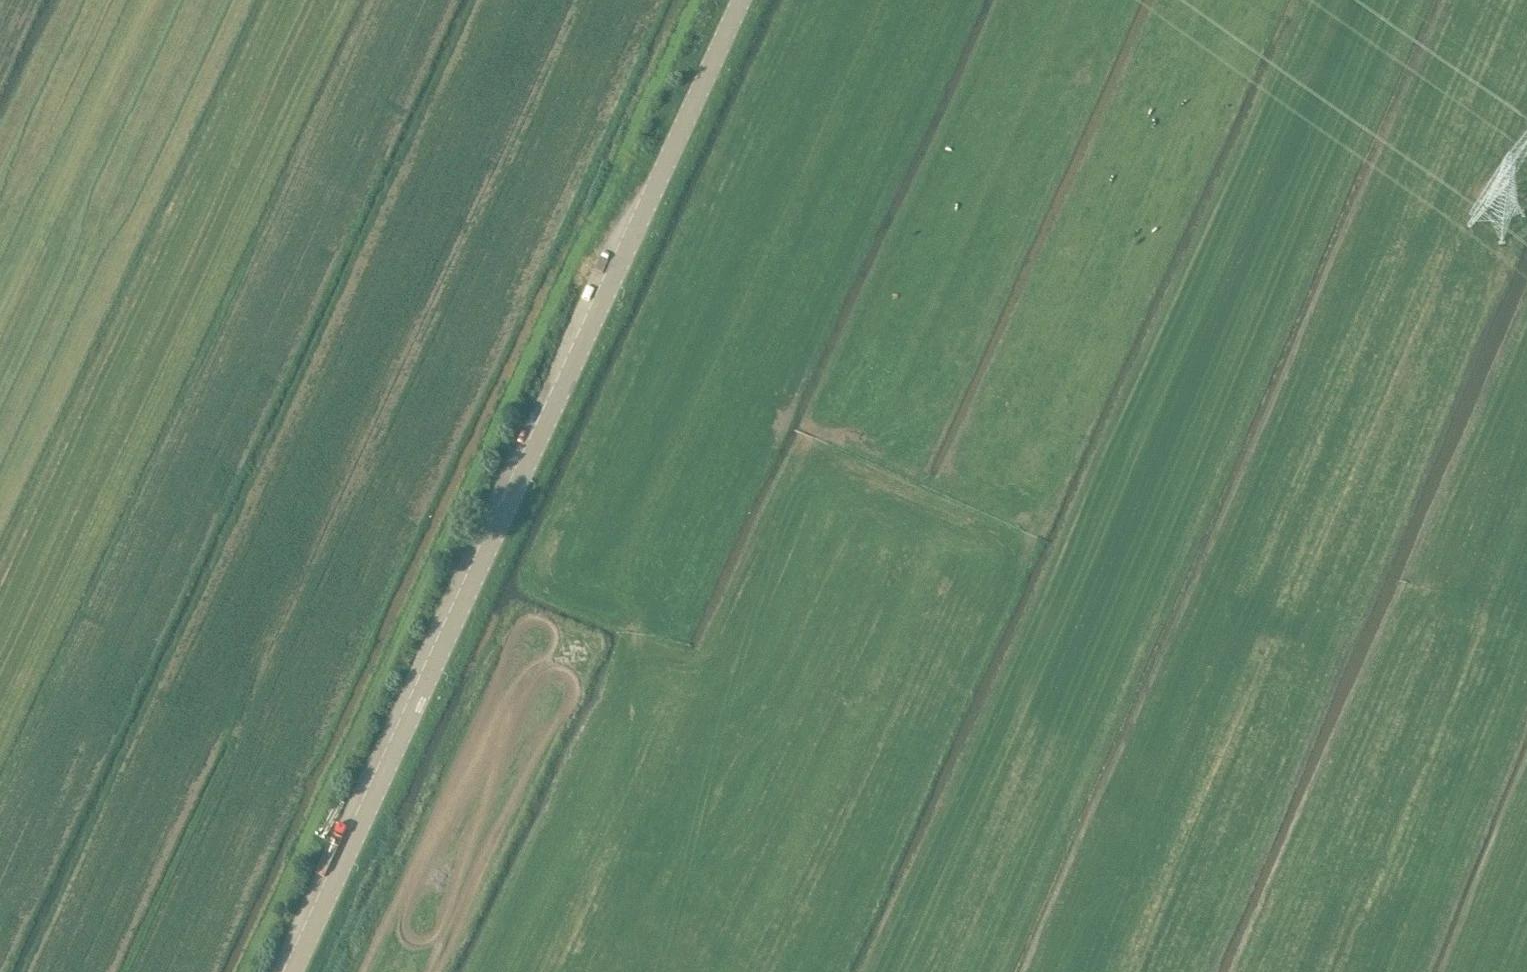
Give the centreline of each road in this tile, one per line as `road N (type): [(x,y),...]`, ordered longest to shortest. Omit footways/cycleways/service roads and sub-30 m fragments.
road 1 (unclassified): [(295,971),(739,0)]

